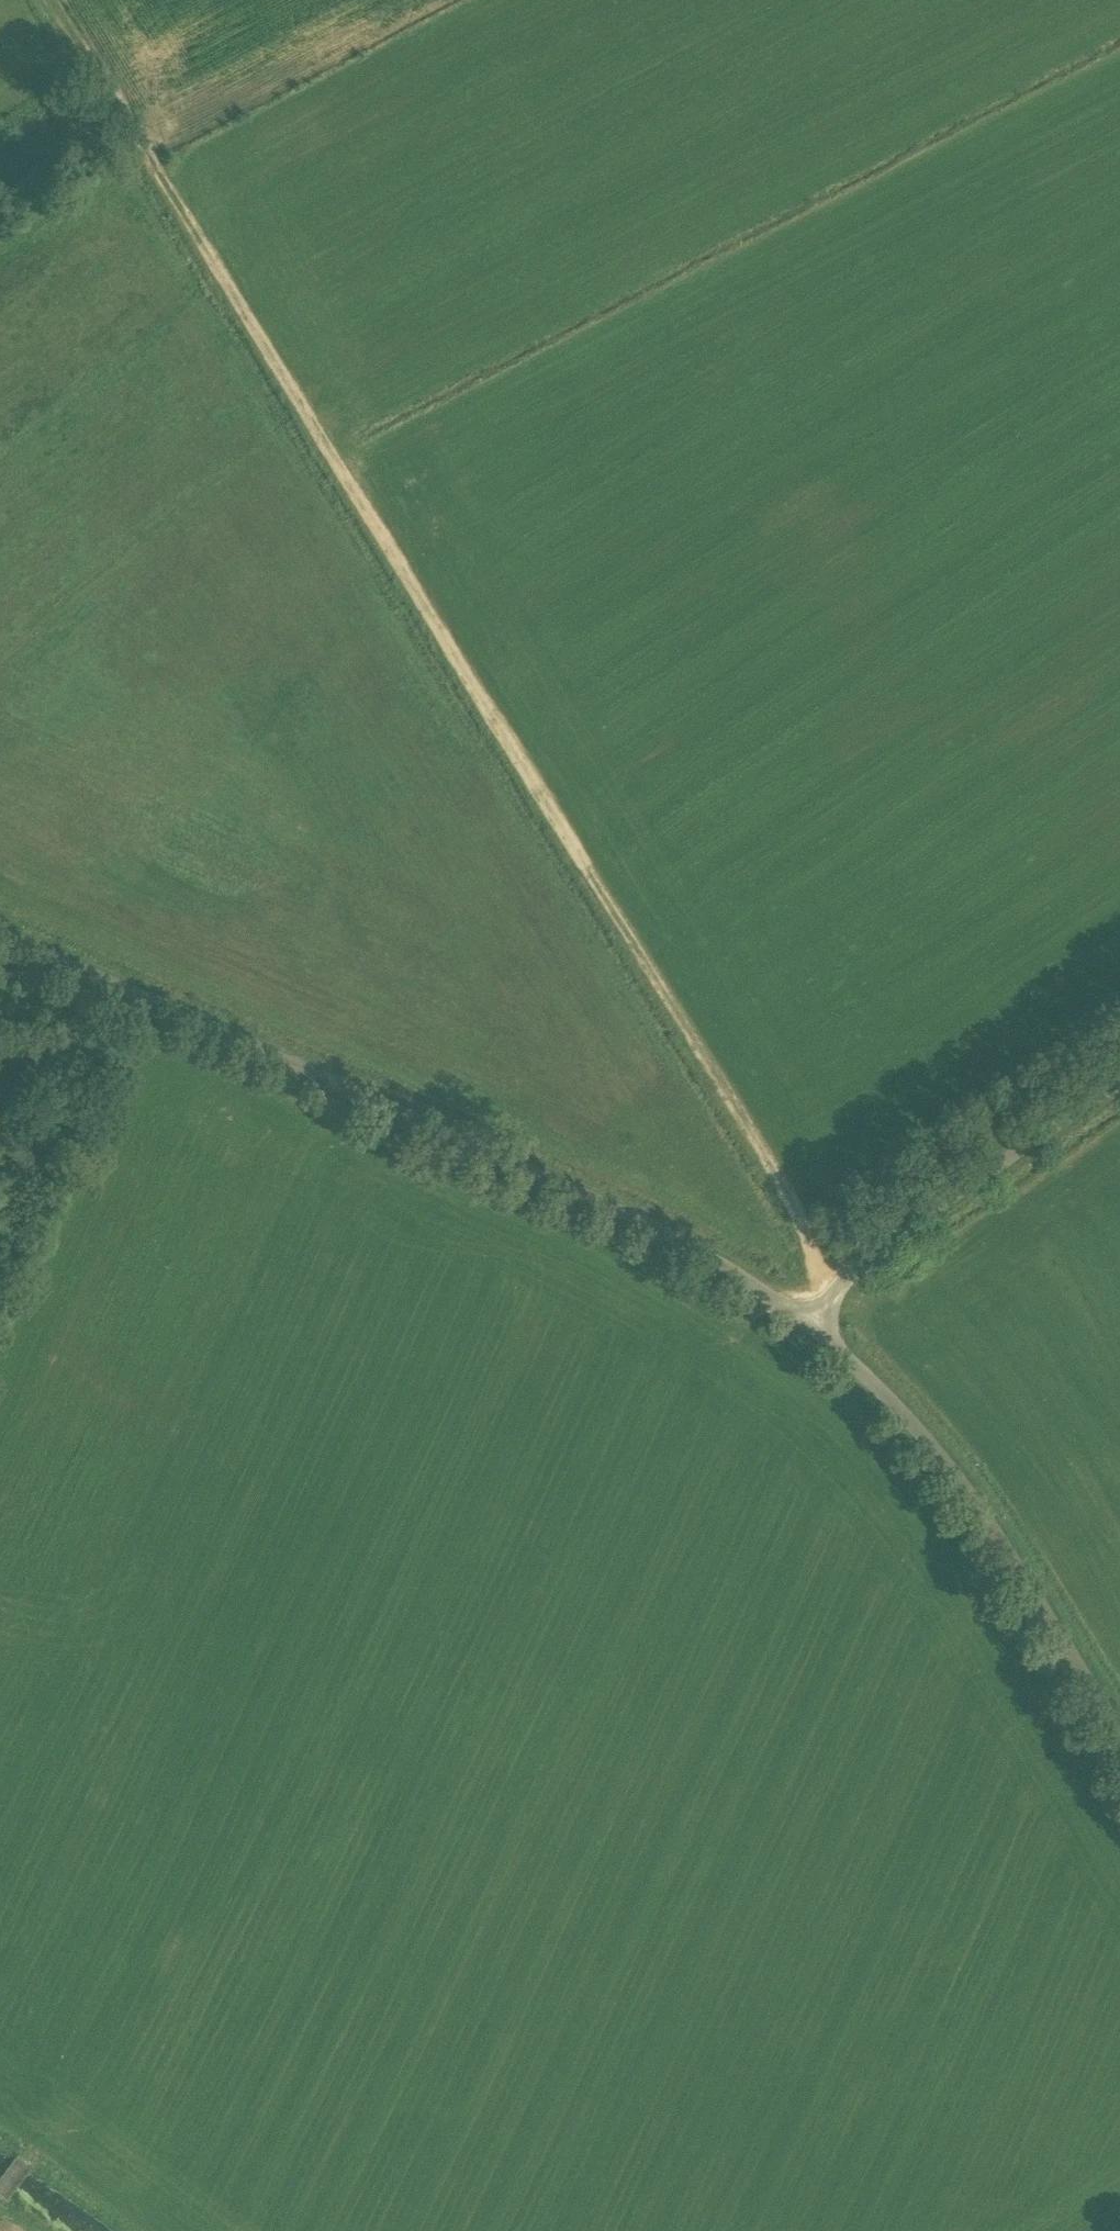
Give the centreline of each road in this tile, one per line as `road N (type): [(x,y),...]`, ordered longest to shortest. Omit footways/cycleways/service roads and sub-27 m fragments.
road 1 (unclassified): [(814,1327),(633,1216),(0,928)]
road 2 (unclassified): [(1119,1732),(921,1431),(814,1327)]
road 3 (unclassified): [(814,1327),(863,1258),(1119,1078)]

